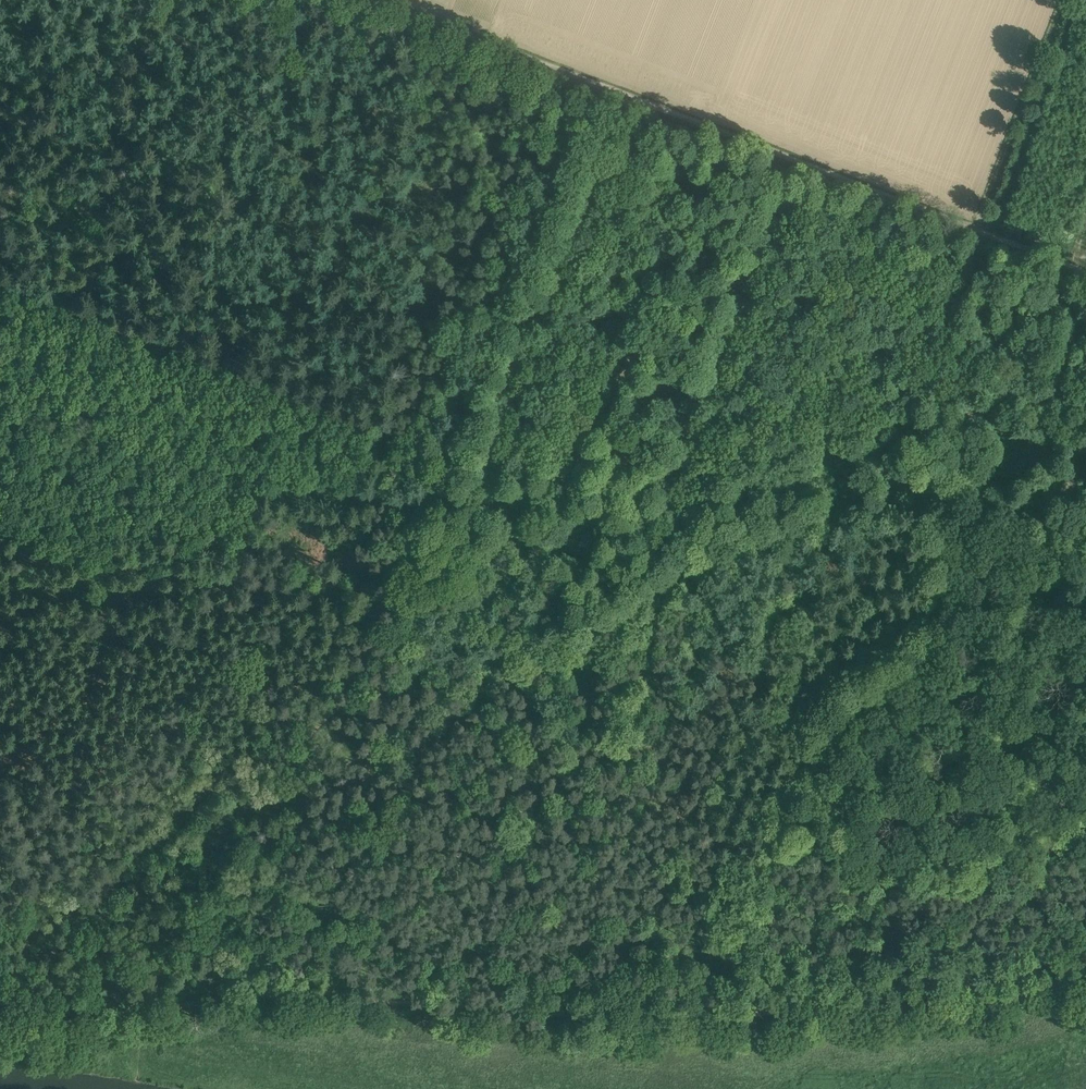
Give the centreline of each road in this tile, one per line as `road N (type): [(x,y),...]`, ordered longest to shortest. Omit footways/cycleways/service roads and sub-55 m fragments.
road 1 (track): [(37,1022),(267,995),(657,1022),(1085,976)]
road 2 (track): [(597,80),(402,590)]
road 3 (track): [(402,590),(357,695),(194,792)]
road 4 (track): [(121,875),(72,946),(37,1022)]

